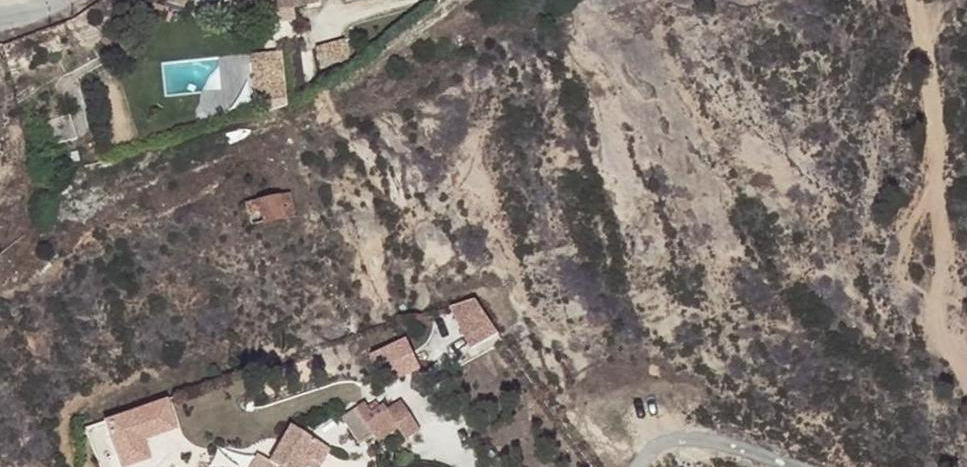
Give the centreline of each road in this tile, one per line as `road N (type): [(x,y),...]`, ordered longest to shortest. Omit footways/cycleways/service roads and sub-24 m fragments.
road 1 (track): [(923,0),(947,339),(966,376)]
road 2 (residential): [(798,466),(694,436),(659,445),(638,466)]

